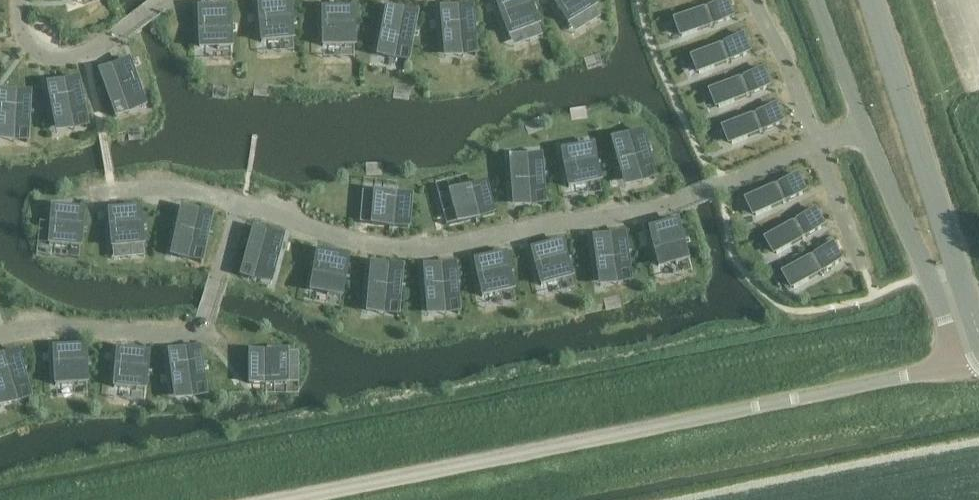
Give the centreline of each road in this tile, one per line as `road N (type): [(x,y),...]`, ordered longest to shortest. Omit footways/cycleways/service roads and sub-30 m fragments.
road 1 (unclassified): [(271,499),(961,364)]
road 2 (unclassified): [(961,364),(816,0)]
road 3 (unclassified): [(978,335),(871,0)]

